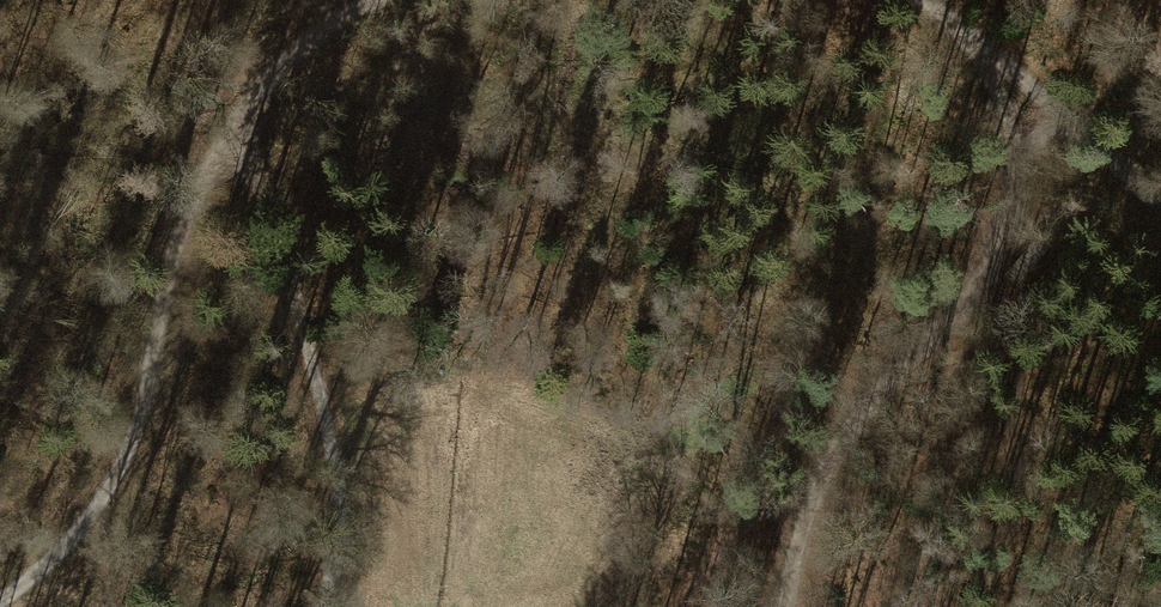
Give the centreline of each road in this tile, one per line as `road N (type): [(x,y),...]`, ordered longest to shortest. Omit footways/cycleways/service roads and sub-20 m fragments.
road 1 (track): [(0,602),(62,549),(121,462),(143,409),(183,226),(243,116),(286,64),(375,0)]
road 2 (track): [(783,606),(805,498),(862,405),(948,320),(1002,241),(1018,174),(1019,83)]
road 3 (track): [(243,116),(337,473),(341,545),(324,606)]
road 4 (track): [(998,606),(999,563),(1023,490),(1012,435),(1019,365),(979,276)]
road 5 (track): [(1019,83),(1160,201)]
road 6 (track): [(805,498),(739,533),(689,584),(678,606)]
road 7 (track): [(920,0),(1019,83)]

